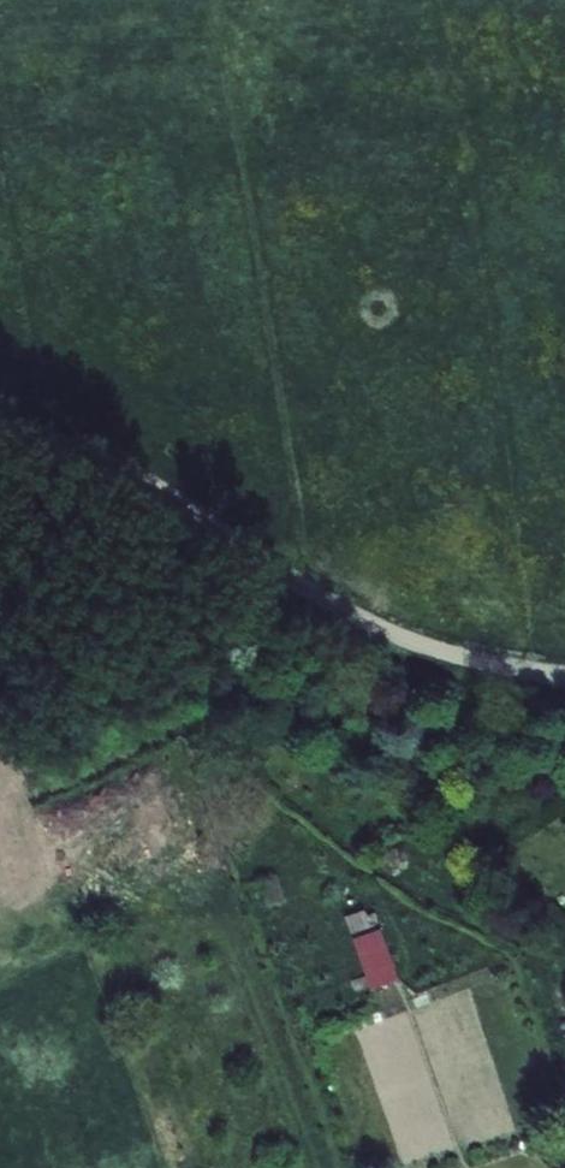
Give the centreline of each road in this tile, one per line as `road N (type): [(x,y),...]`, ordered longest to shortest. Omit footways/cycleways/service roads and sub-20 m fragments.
road 1 (track): [(0,425),(93,458),(171,499),(381,633),(491,668),(564,679)]

